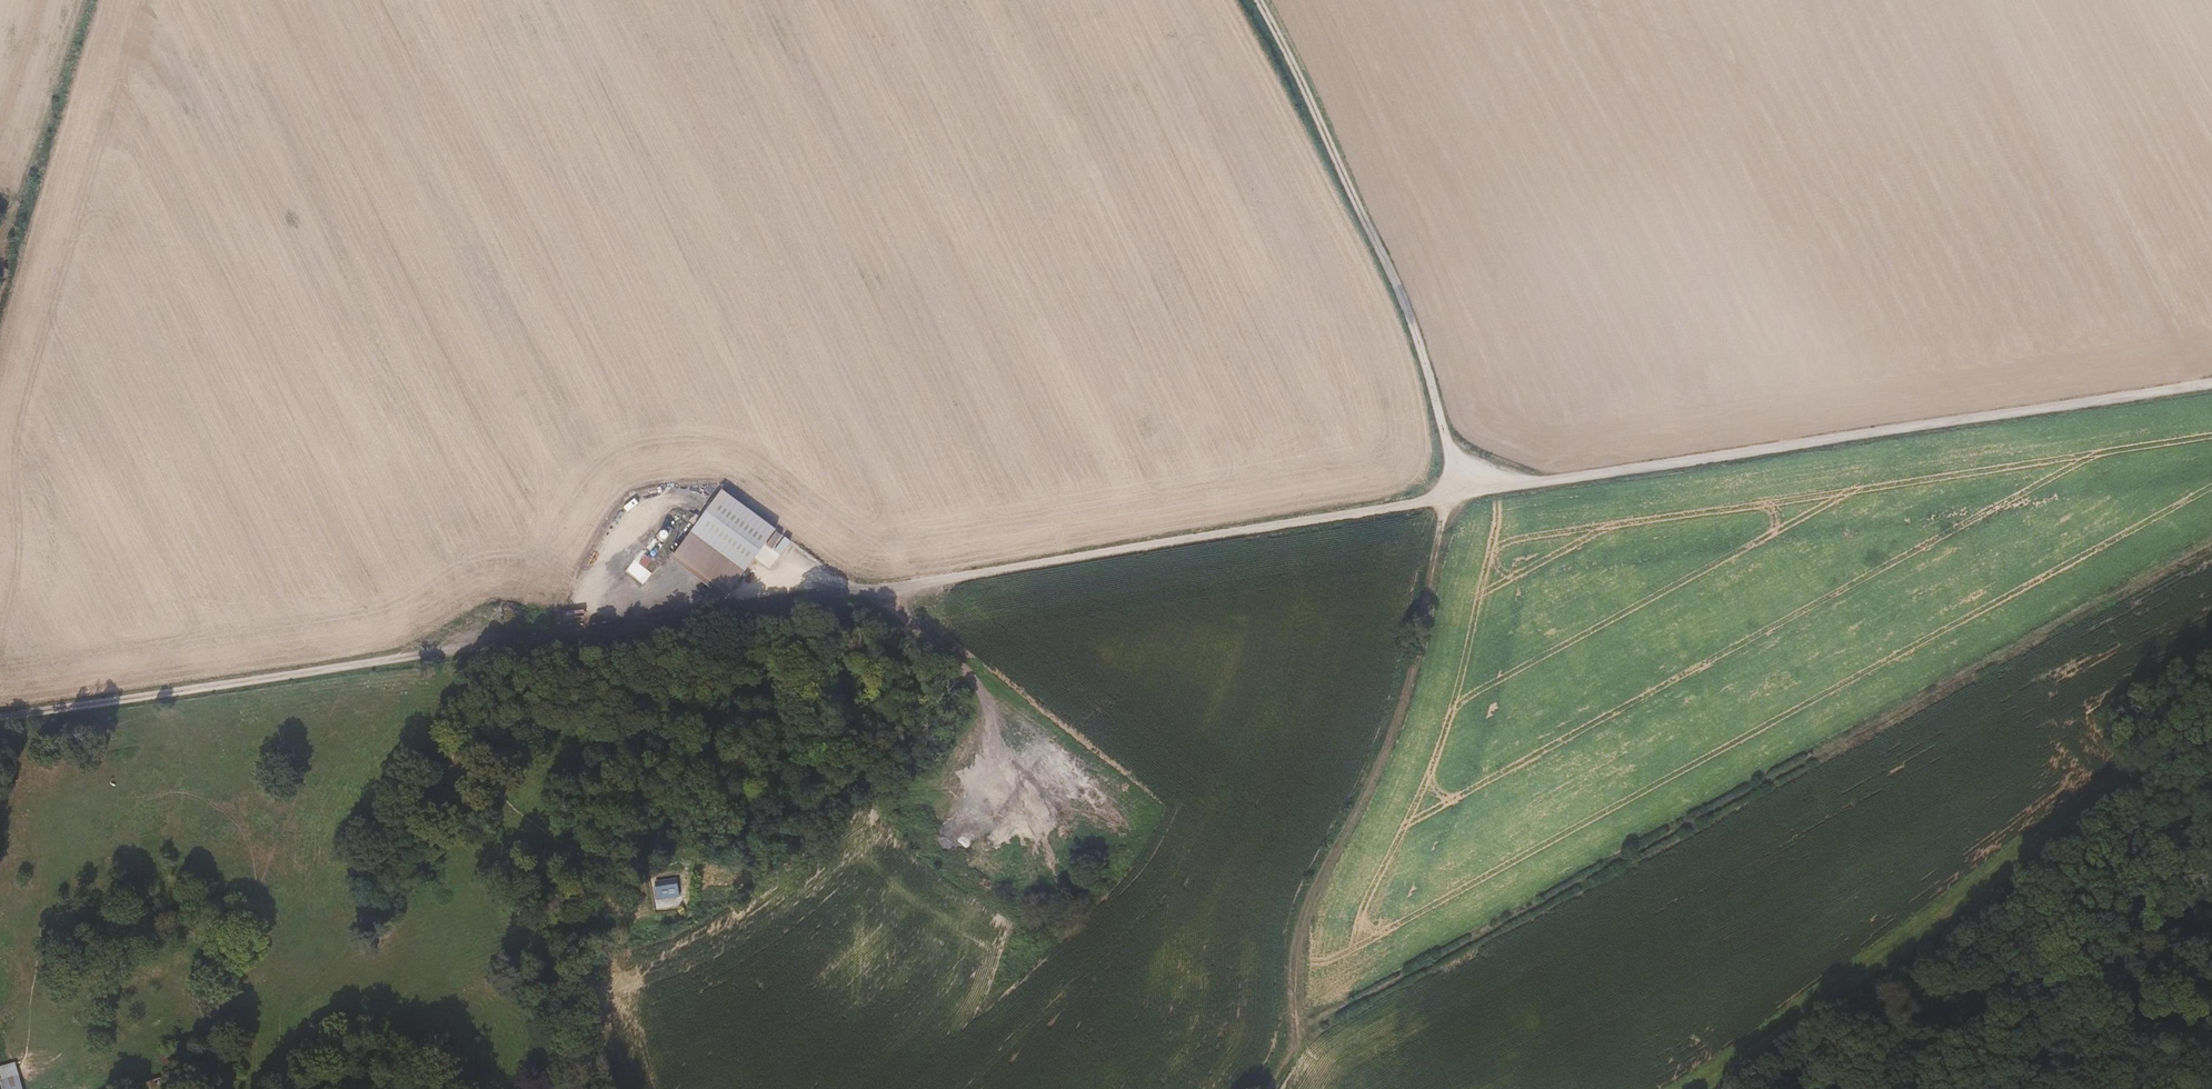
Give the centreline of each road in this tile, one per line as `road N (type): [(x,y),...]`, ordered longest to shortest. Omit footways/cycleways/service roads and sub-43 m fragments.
road 1 (track): [(0,714),(1203,528),(2211,384)]
road 2 (track): [(1262,0),(1388,270),(1440,413),(1451,495)]
road 3 (track): [(0,305),(96,0)]

